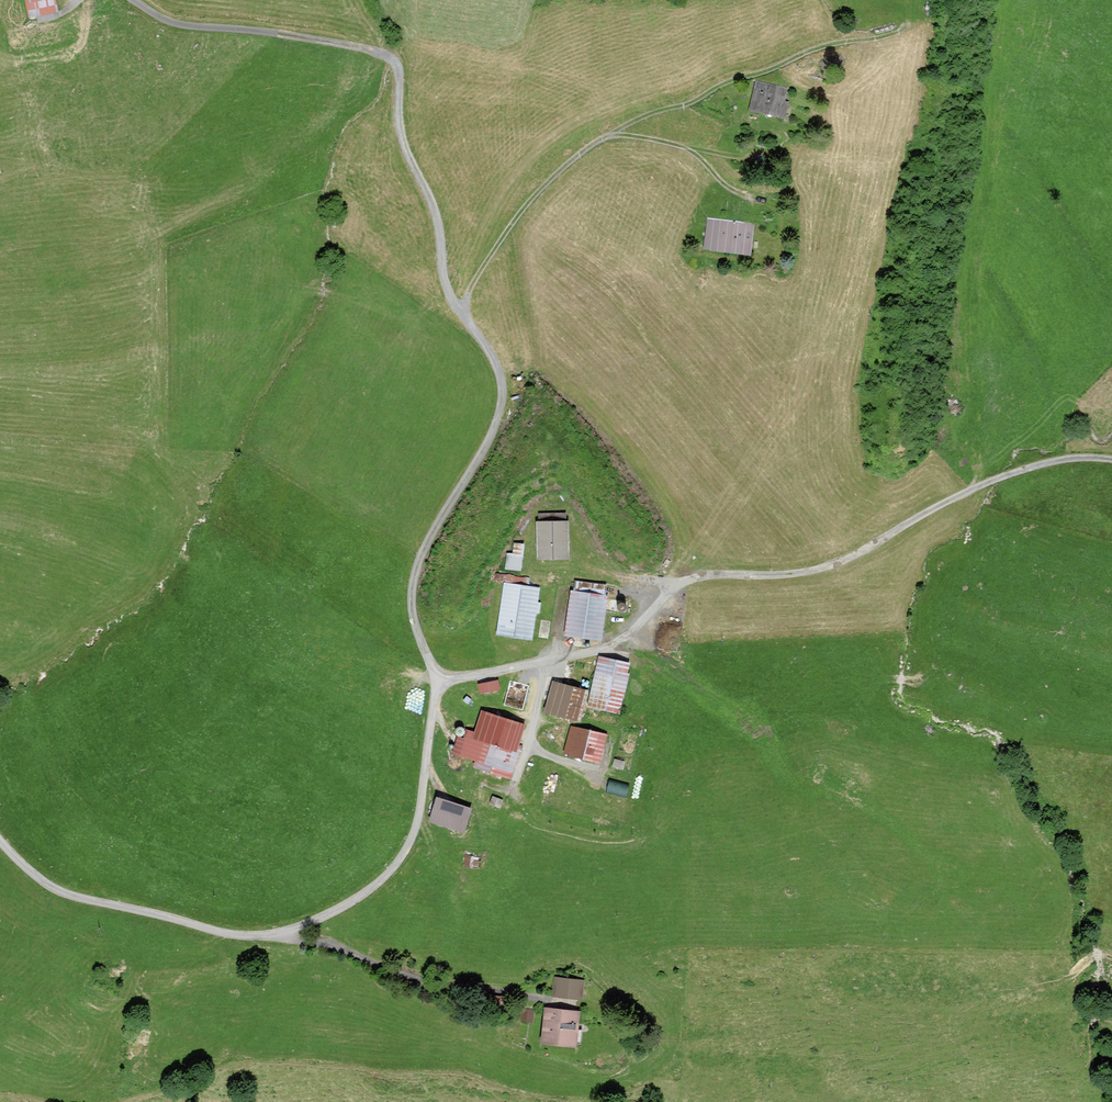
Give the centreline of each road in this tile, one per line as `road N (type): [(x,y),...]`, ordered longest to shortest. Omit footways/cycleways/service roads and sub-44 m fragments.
road 1 (unclassified): [(1111,461),(1030,466),(840,563),(687,579),(615,643),(442,682),(417,822),(404,852),(359,896),(284,937),(227,934),(53,889),(0,840)]
road 2 (track): [(911,24),(726,82),(587,147),(519,213),(461,312)]
road 3 (track): [(132,0),(183,25),(336,43),(390,60),(403,142),(433,205),(445,283),(461,312)]
road 4 (track): [(461,312),(498,369),(502,390),(486,443),(412,585),(416,629),(440,683)]
road 5 (track): [(754,198),(724,184),(685,148),(610,133)]

